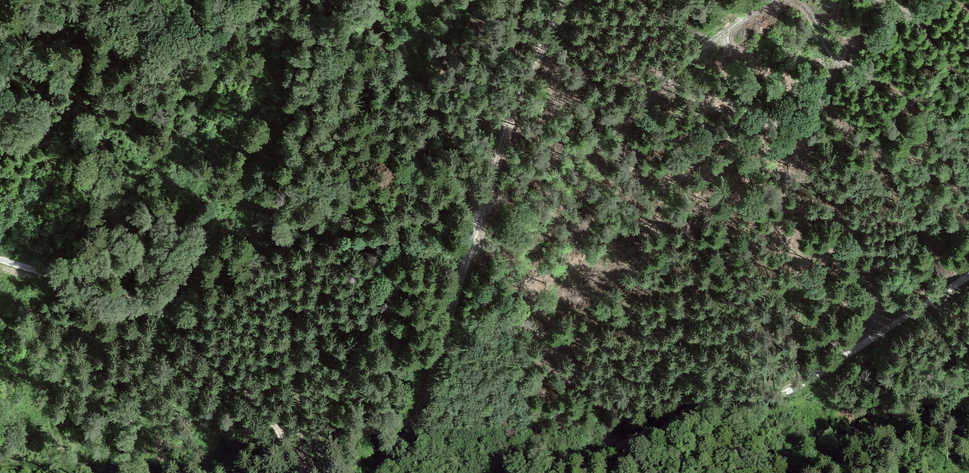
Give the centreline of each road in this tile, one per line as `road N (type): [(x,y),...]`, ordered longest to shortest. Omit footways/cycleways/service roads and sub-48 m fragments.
road 1 (track): [(566,0),(504,143),(424,396),(378,472)]
road 2 (track): [(521,472),(782,395),(968,276)]
road 3 (track): [(299,472),(285,208),(305,0)]
road 4 (track): [(0,260),(179,321),(266,414),(299,472)]

